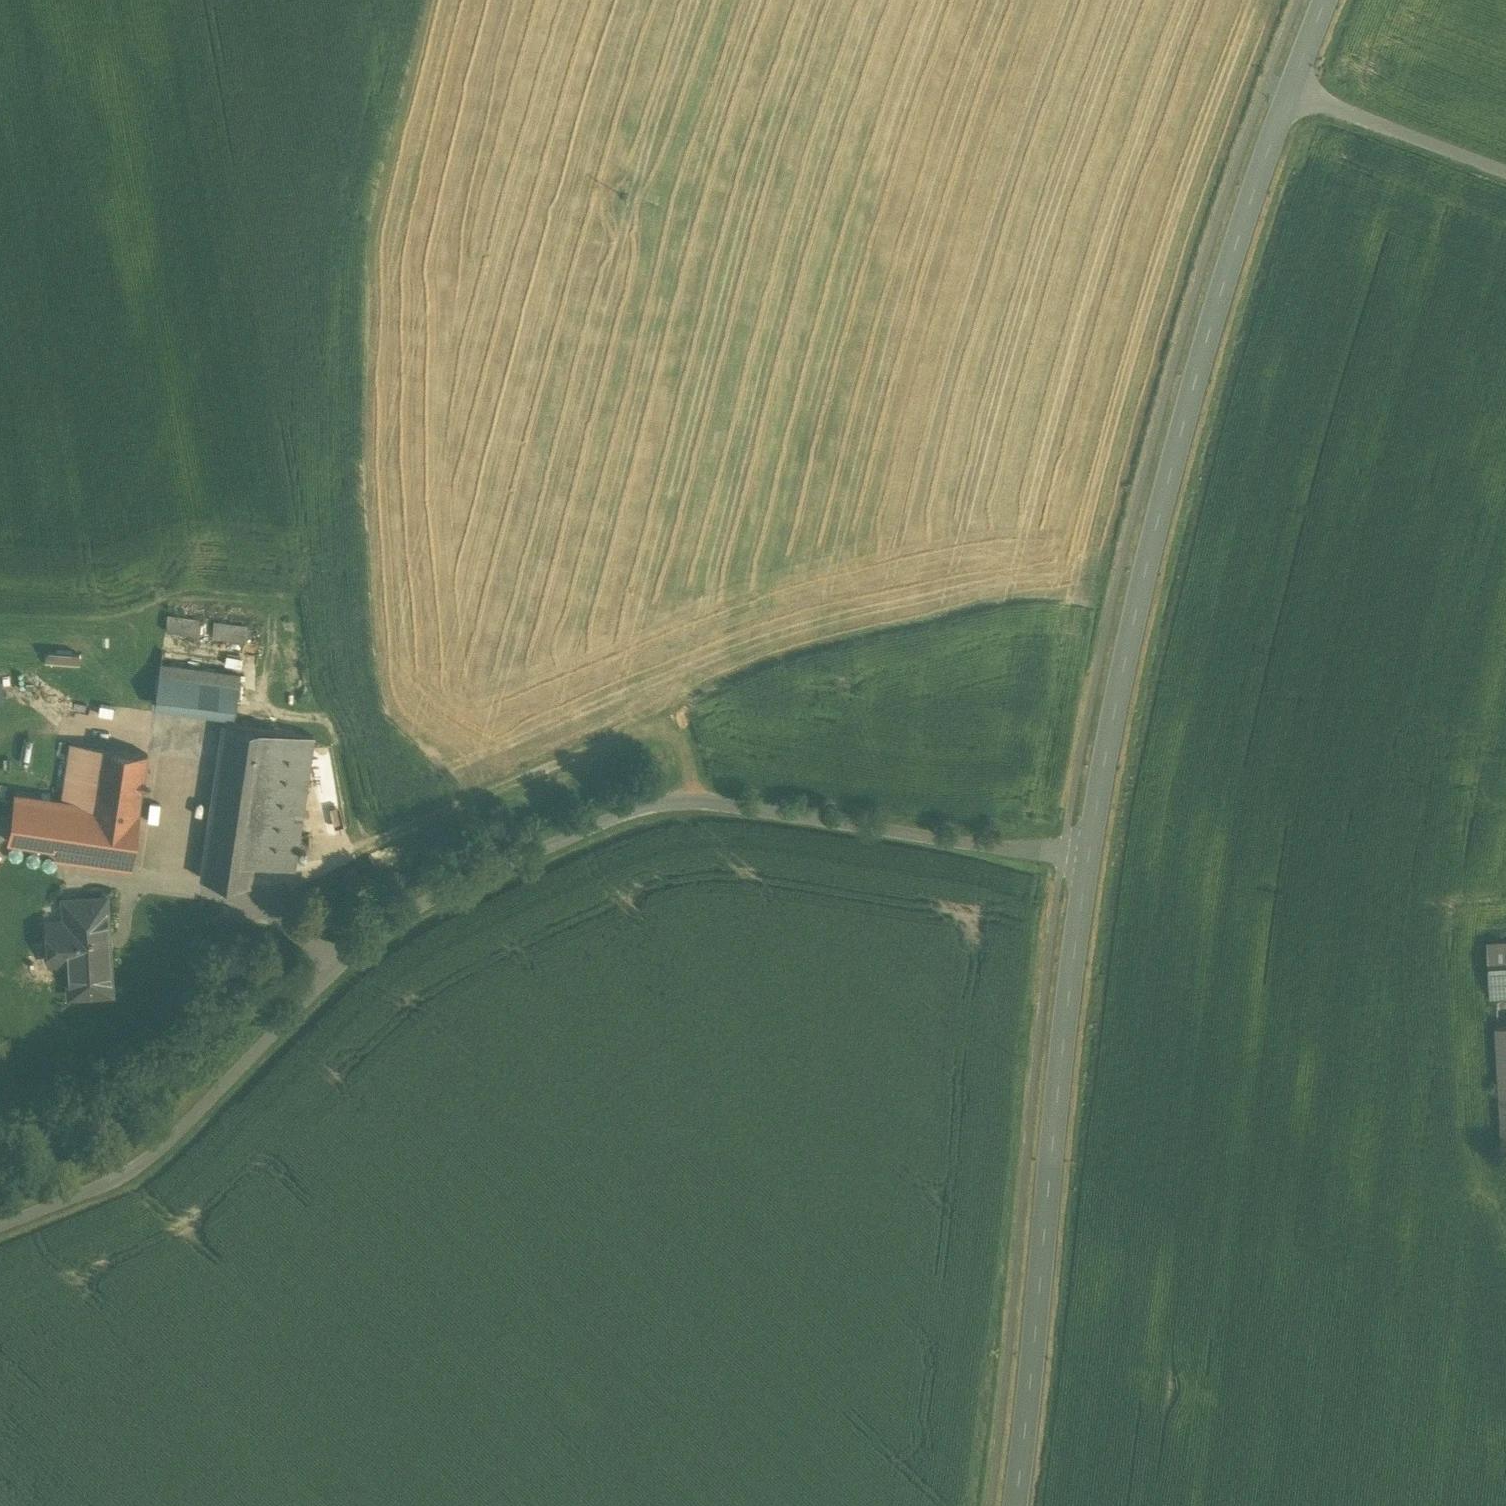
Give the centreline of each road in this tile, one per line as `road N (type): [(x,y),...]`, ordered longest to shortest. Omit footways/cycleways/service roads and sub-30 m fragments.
road 1 (unclassified): [(0,1226),(136,1168),(337,965),(401,916),(625,816),(690,801),(1087,856)]
road 2 (tertiary): [(1087,856),(1156,524),(1220,292),(1289,88)]
road 3 (tertiary): [(1015,1505),(1087,856)]
road 4 (track): [(0,1140),(152,1056),(236,965),(258,928),(258,906)]
road 5 (unclassified): [(1505,170),(1289,88)]

